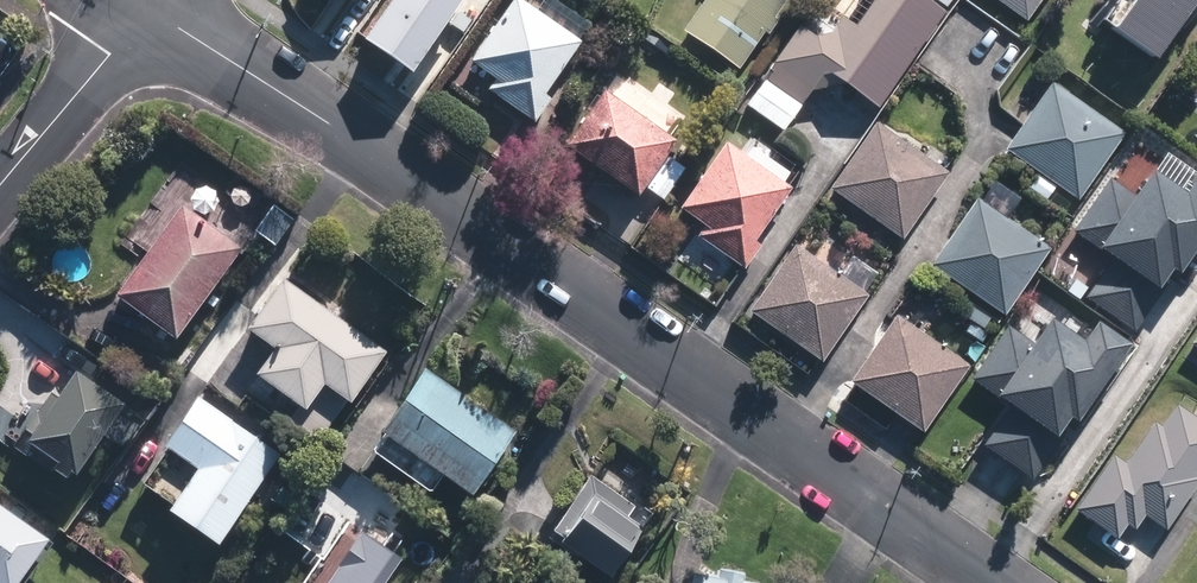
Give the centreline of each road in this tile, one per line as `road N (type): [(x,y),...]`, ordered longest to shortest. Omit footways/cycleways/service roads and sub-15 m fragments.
road 1 (residential): [(1005,582),(148,6)]
road 2 (residential): [(148,6),(0,196)]

